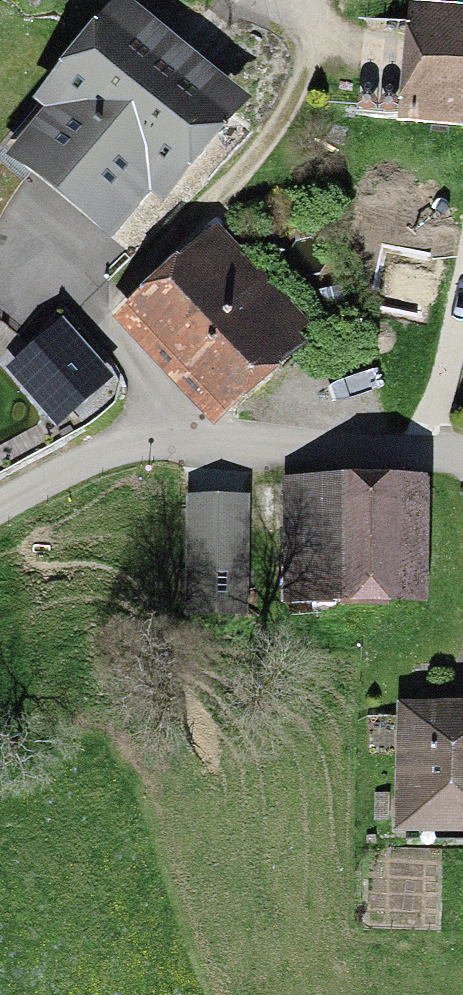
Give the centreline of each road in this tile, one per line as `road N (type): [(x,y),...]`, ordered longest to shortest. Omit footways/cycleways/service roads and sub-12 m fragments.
road 1 (unclassified): [(169,439),(462,453)]

